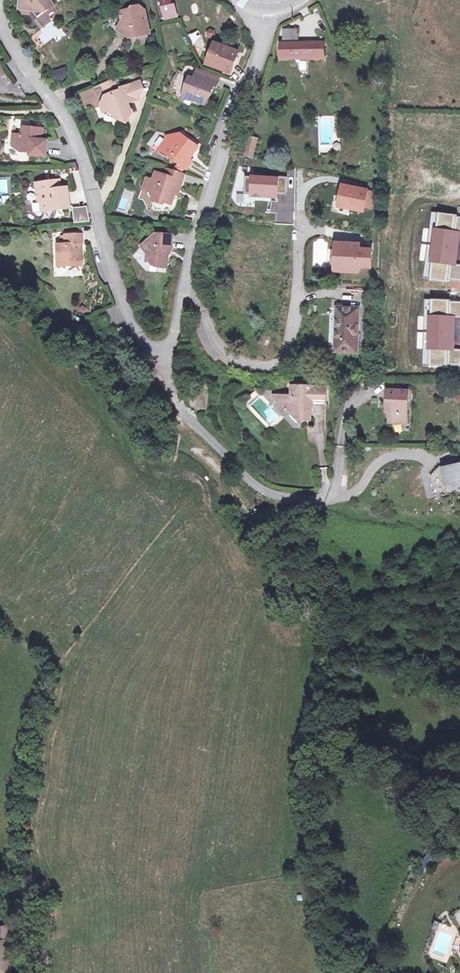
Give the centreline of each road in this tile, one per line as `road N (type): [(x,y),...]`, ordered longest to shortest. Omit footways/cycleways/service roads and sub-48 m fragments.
road 1 (residential): [(169,356),(153,351),(141,329),(84,167),(0,14)]
road 2 (residential): [(268,4),(269,30),(217,160),(187,279)]
road 3 (residential): [(301,228),(293,337),(284,361),(269,370),(226,355),(187,279)]
road 4 (residential): [(338,495),(315,501),(266,491),(184,419),(169,356)]

